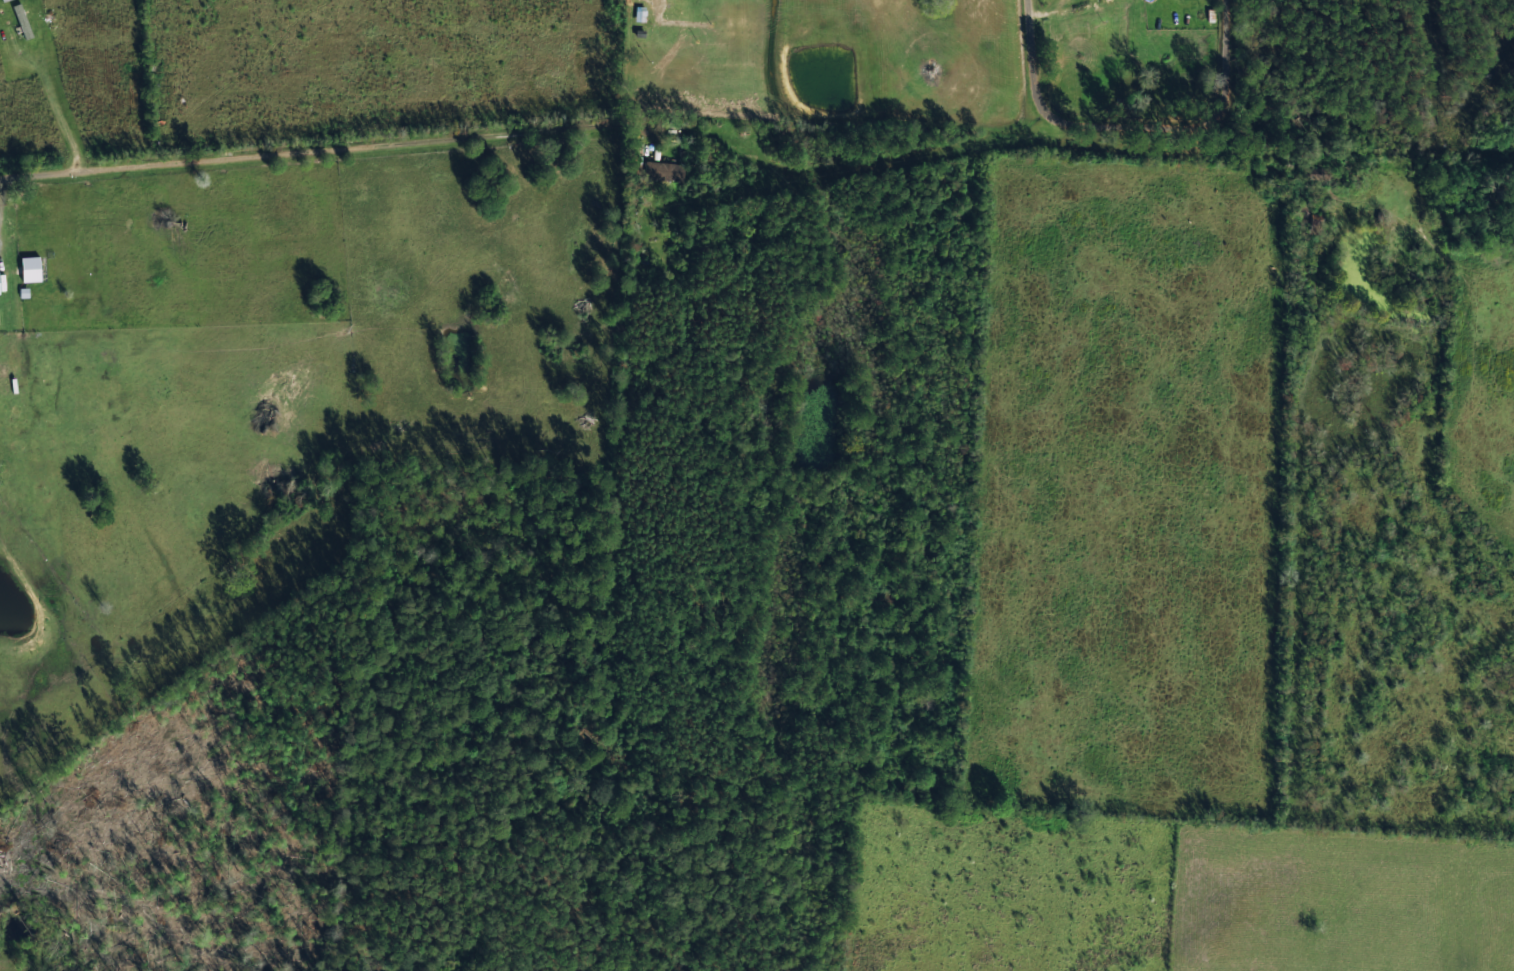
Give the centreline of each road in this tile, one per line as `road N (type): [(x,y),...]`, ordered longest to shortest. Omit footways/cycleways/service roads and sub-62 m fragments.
road 1 (residential): [(1326,150),(1176,153),(1000,137),(547,130),(362,149)]
road 2 (residential): [(1227,0),(1230,95),(1165,119),(1097,126),(1048,116),(1033,96),(1023,0)]
road 3 (residential): [(0,181),(362,149)]
road 4 (residential): [(1513,161),(1326,150)]

